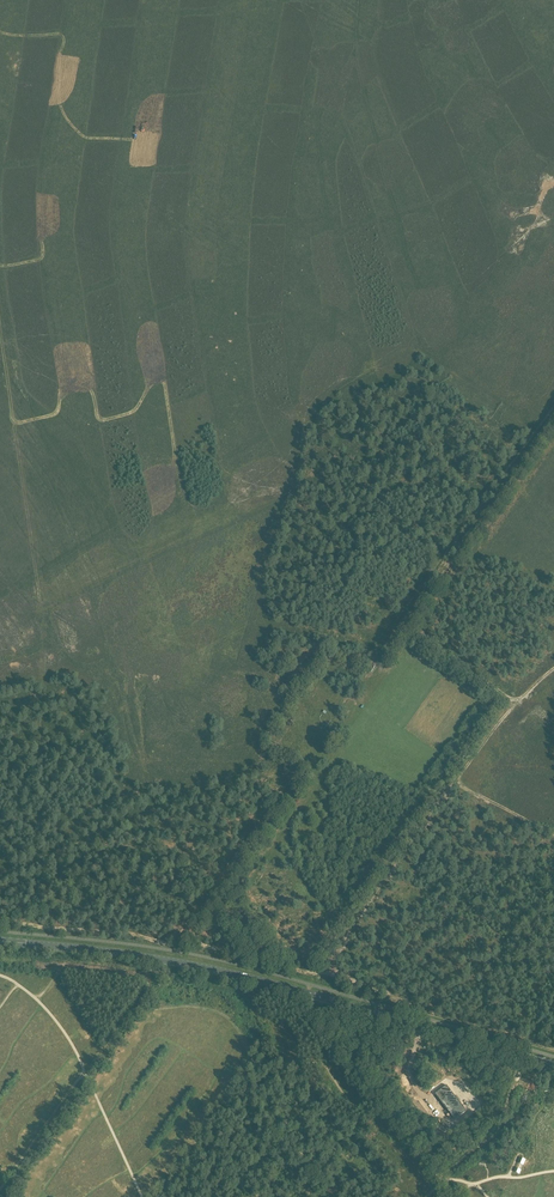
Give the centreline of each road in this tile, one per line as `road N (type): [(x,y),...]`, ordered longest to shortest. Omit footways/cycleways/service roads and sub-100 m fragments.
road 1 (track): [(553,1051),(319,972),(201,941),(190,931),(166,940),(0,916)]
road 2 (primary): [(553,1067),(245,977),(0,941)]
road 3 (track): [(553,416),(404,622),(517,704)]
road 4 (track): [(315,971),(517,704)]
road 5 (track): [(454,1196),(307,993)]
road 6 (track): [(17,984),(69,1040),(142,1196)]
road 7 (track): [(36,999),(69,970),(148,987),(84,1071)]
road 8 (track): [(553,1081),(518,1072),(498,1134),(440,1177)]
road 9 (track): [(157,1196),(252,1061)]
road 10 (track): [(252,1061),(236,1027),(212,1011),(179,1007),(128,1017)]
road 11 (track): [(0,1189),(84,1071)]

